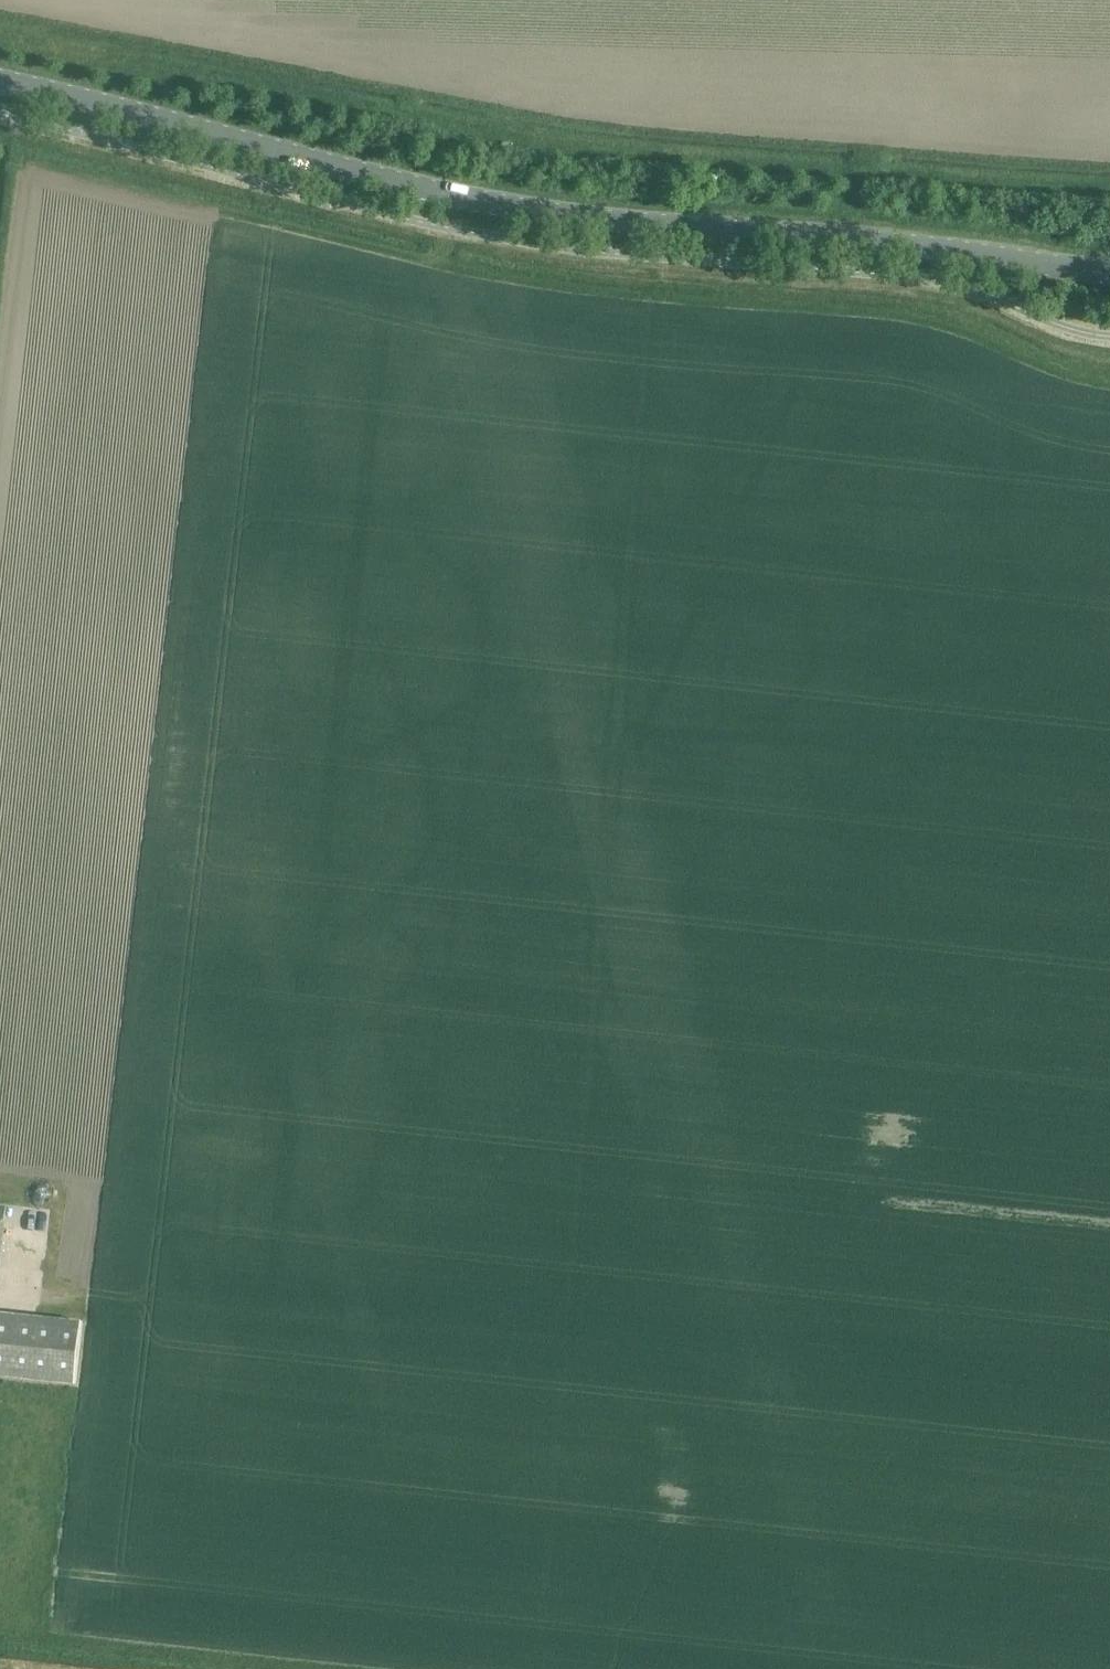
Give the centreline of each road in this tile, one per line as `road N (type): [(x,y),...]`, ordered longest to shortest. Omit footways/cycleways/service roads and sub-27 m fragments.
road 1 (secondary): [(550,214),(0,83)]
road 2 (secondary): [(550,214),(946,248),(1109,274)]

